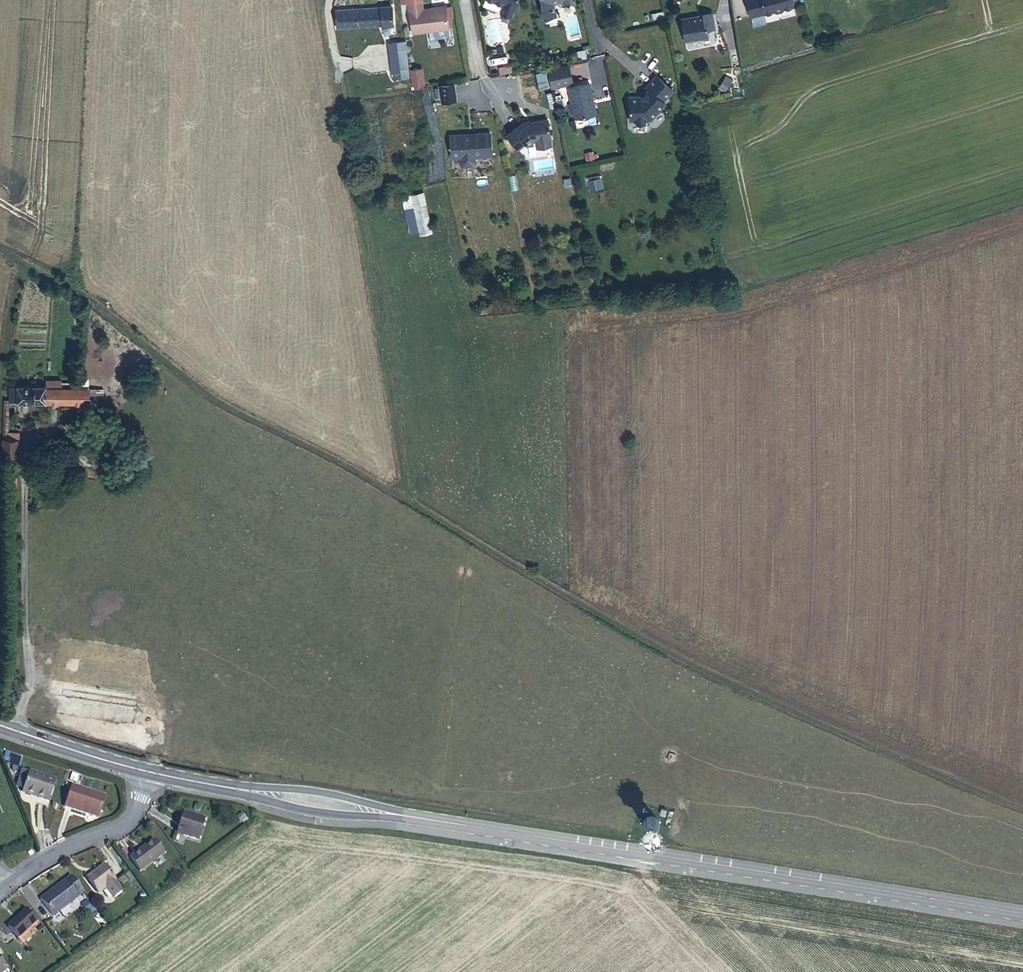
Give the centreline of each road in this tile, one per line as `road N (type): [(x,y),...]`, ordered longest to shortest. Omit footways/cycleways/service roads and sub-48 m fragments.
road 1 (track): [(410,499),(629,633),(1022,811)]
road 2 (secondary): [(1022,915),(410,818)]
road 3 (track): [(326,0),(410,499)]
road 4 (track): [(410,499),(219,403),(87,297),(0,249)]
road 5 (residential): [(152,774),(130,820),(0,894)]
road 6 (secondary): [(245,790),(316,812),(410,818)]
road 7 (secondary): [(410,818),(318,794),(245,790)]
road 8 (secondary): [(152,774),(0,725)]

